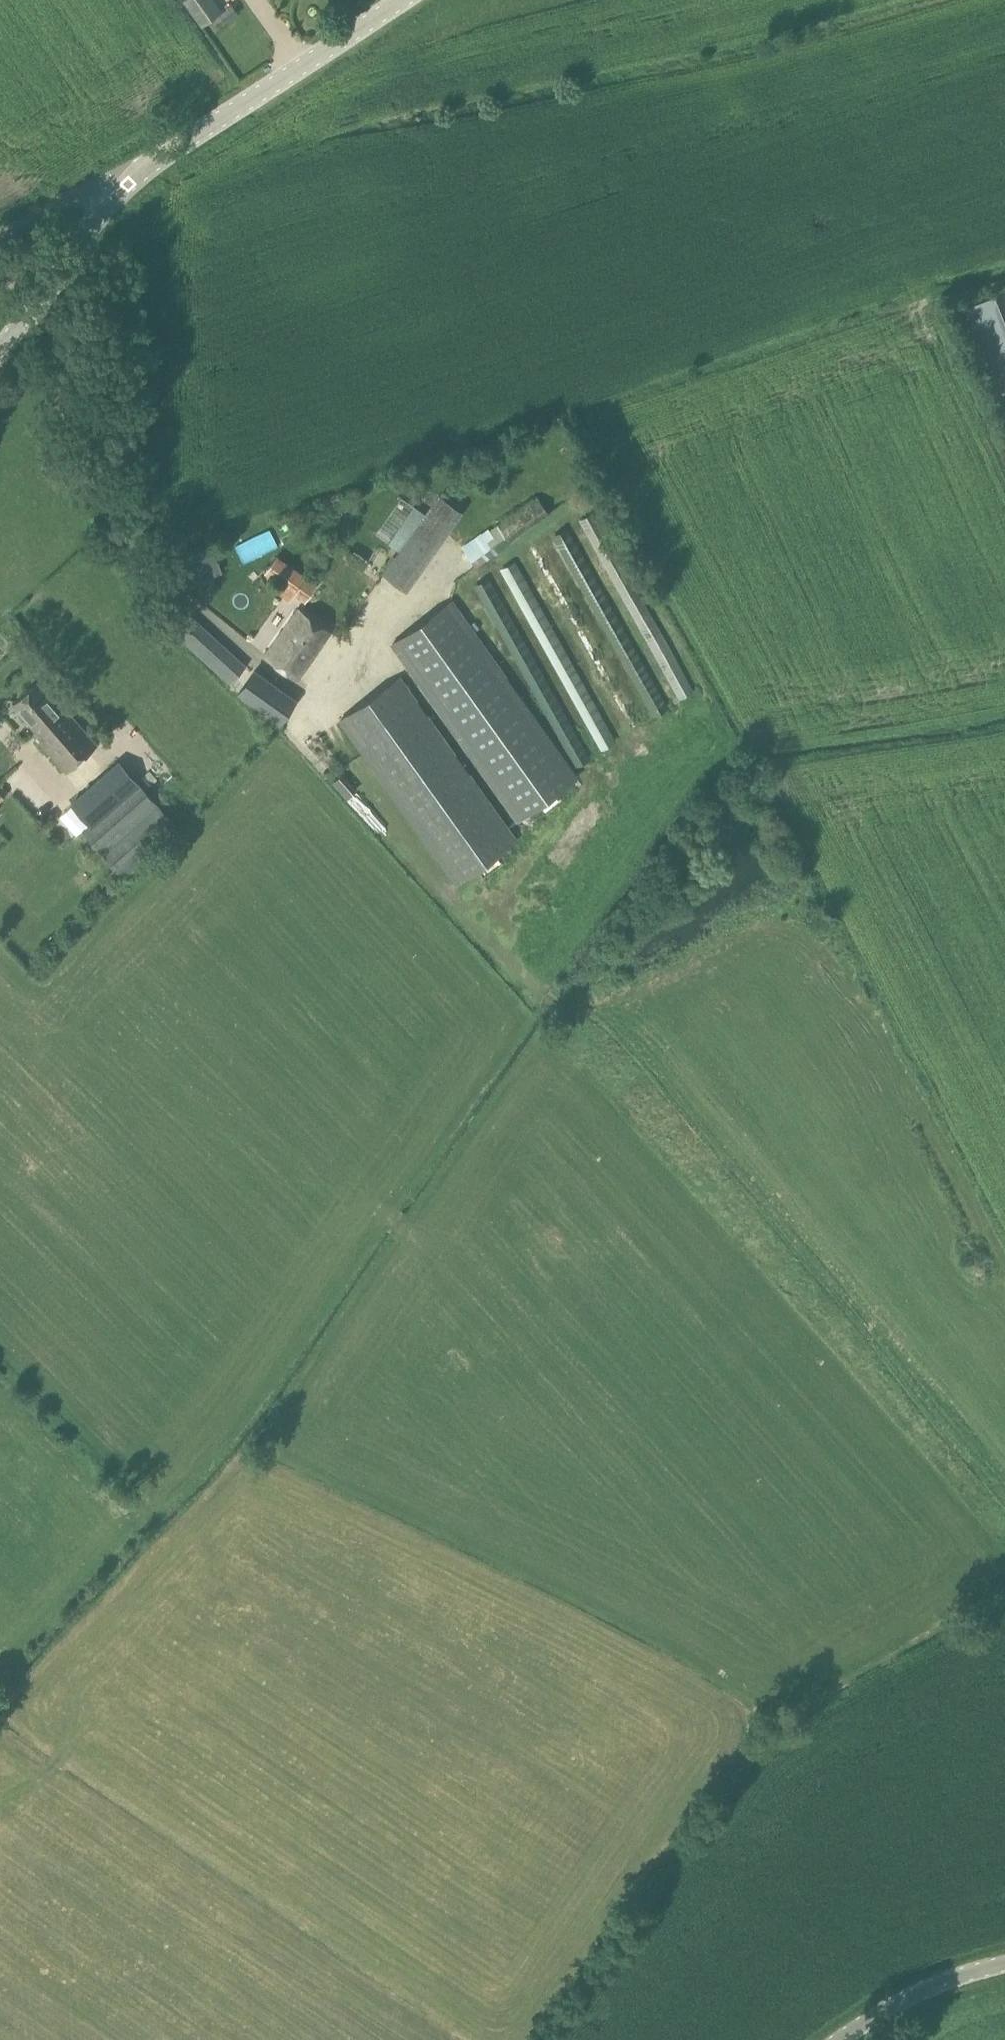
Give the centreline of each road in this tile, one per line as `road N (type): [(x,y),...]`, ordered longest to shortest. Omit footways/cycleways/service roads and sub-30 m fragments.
road 1 (tertiary): [(133,177),(396,0)]
road 2 (unclassified): [(1004,1964),(913,1997),(841,2039)]
road 3 (tertiary): [(38,298),(133,177)]
road 4 (unclassified): [(0,239),(133,177)]

